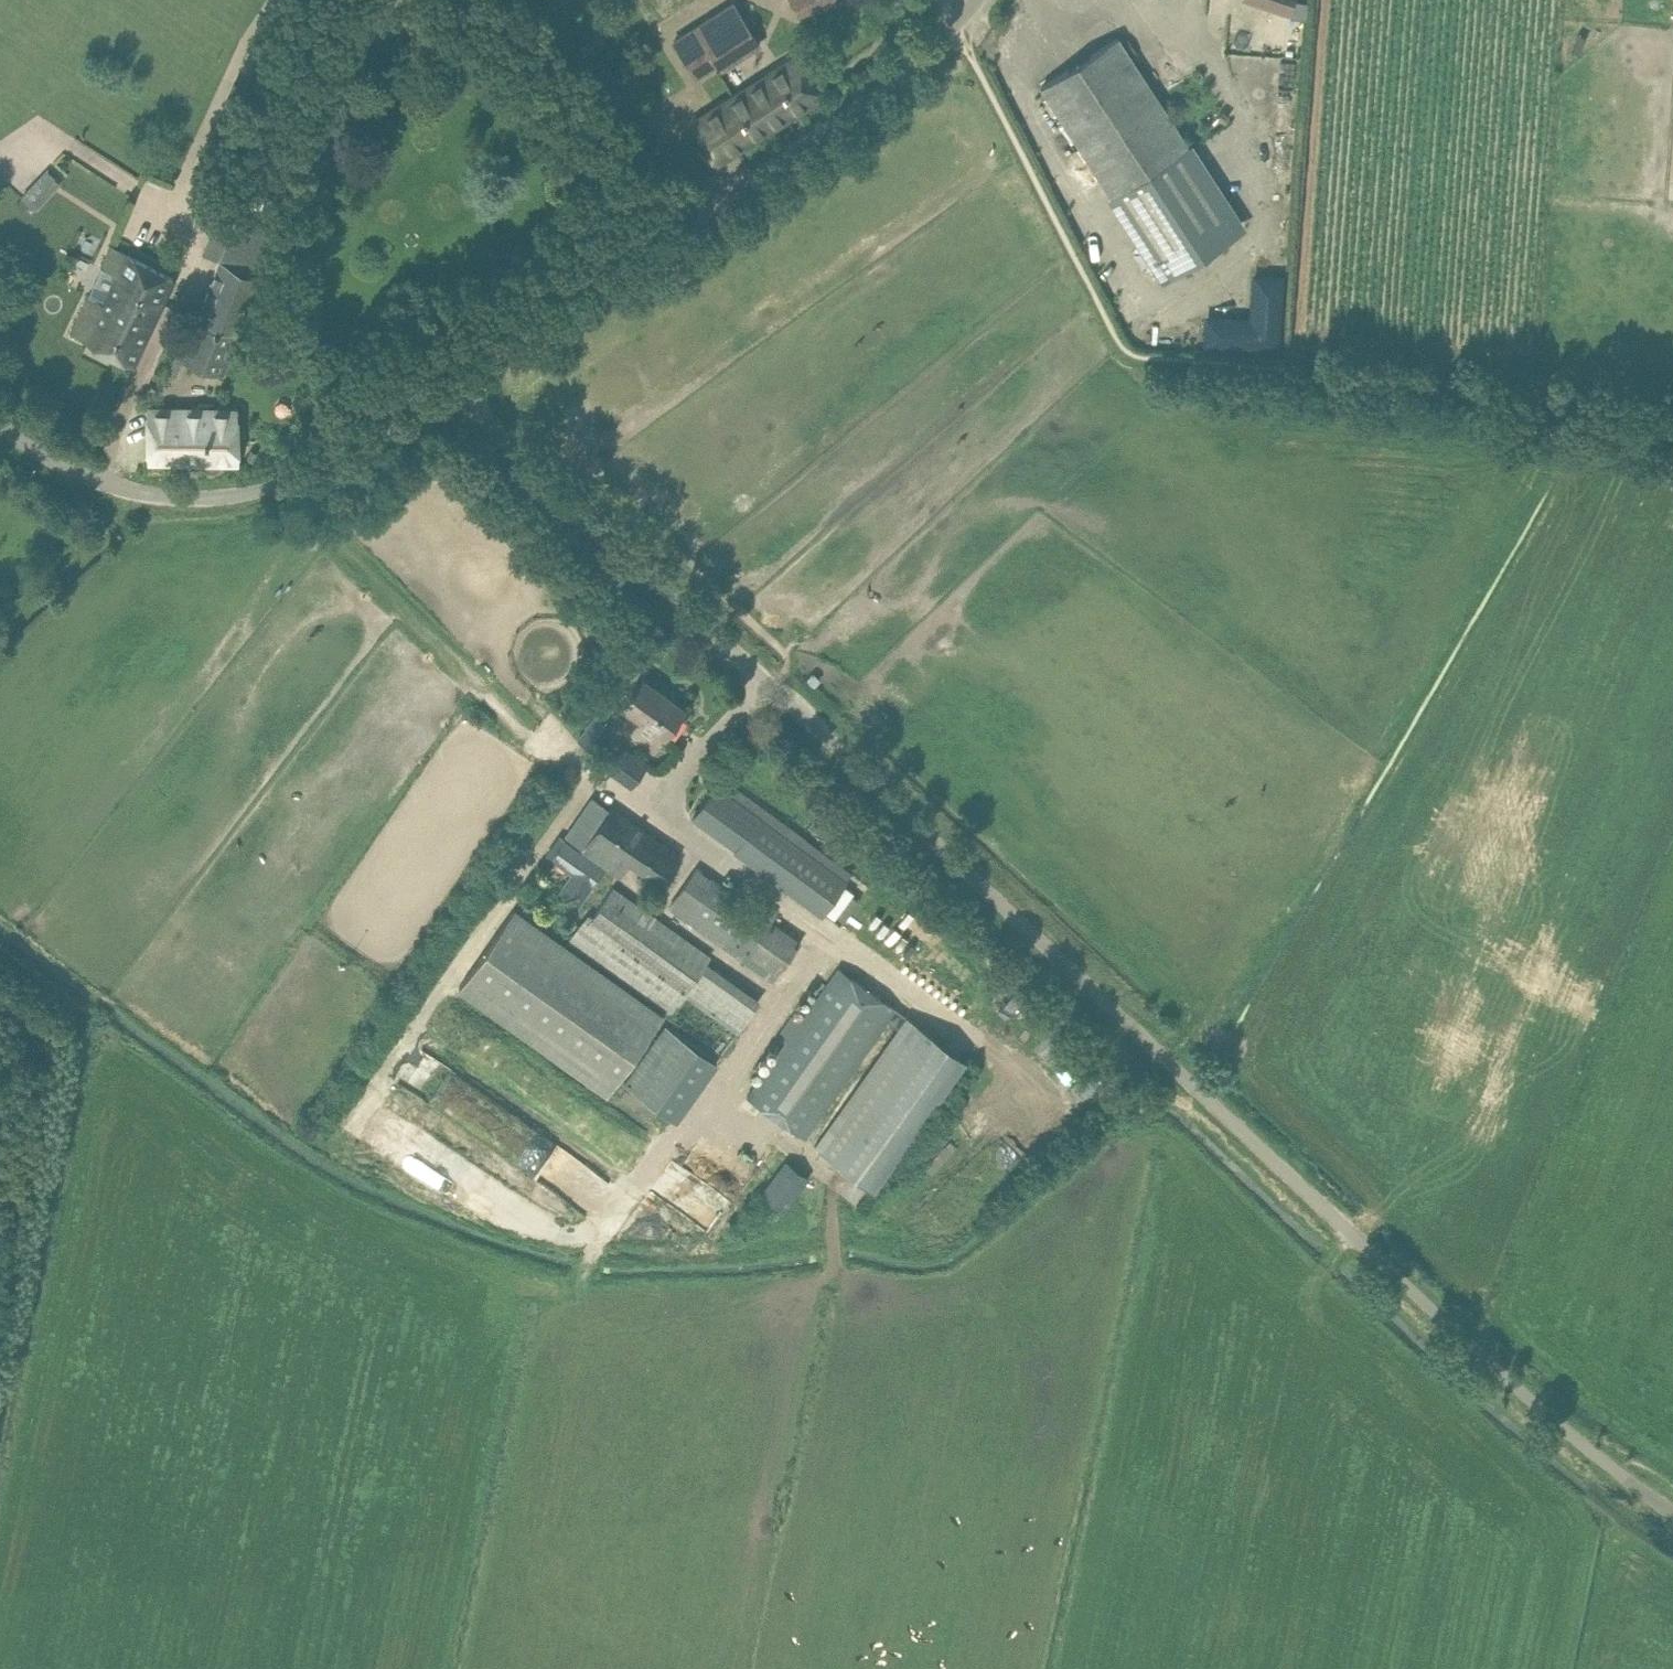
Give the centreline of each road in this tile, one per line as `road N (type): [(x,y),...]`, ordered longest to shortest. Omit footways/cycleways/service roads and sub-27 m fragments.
road 1 (unclassified): [(1672,1513),(1481,1367),(455,390)]
road 2 (unclassified): [(455,390),(863,113),(975,0)]
road 3 (unclassified): [(0,423),(84,477),(154,497),(203,497),(277,487),(346,458),(455,390)]

